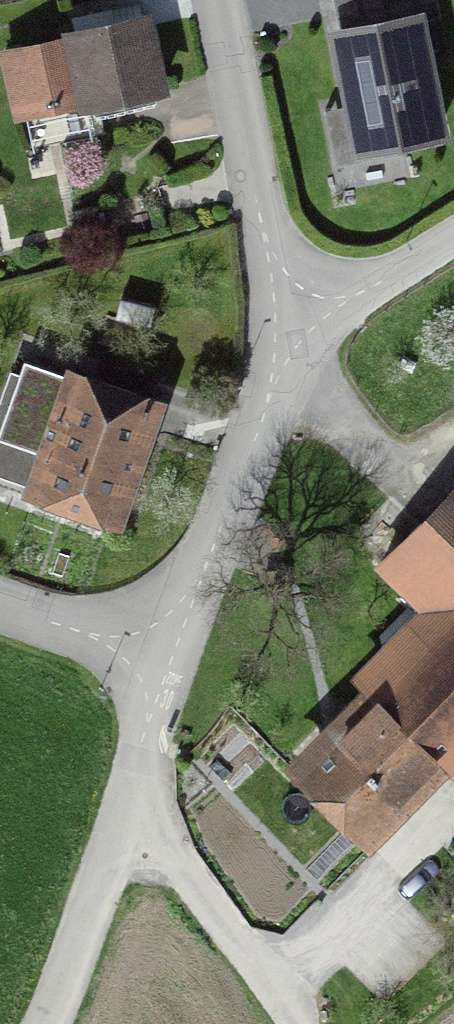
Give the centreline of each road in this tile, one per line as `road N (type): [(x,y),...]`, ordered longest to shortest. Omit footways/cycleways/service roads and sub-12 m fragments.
road 1 (residential): [(294,326),(174,657)]
road 2 (residential): [(219,0),(269,247),(294,326)]
road 3 (track): [(133,792),(243,928),(308,1023)]
road 4 (unclassified): [(133,792),(47,1023)]
road 5 (residential): [(453,235),(294,326)]
road 6 (residential): [(174,657),(0,608)]
road 7 (residential): [(174,657),(133,792)]

